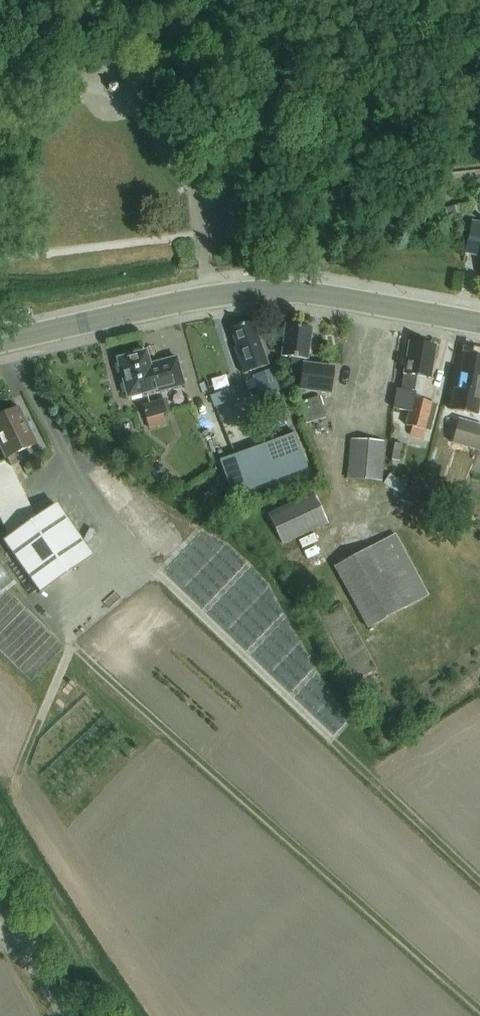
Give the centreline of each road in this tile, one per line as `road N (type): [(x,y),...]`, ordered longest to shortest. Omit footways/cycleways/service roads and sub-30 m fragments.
road 1 (tertiary): [(479,323),(261,291),(0,342)]
road 2 (residential): [(70,1015),(0,906)]

